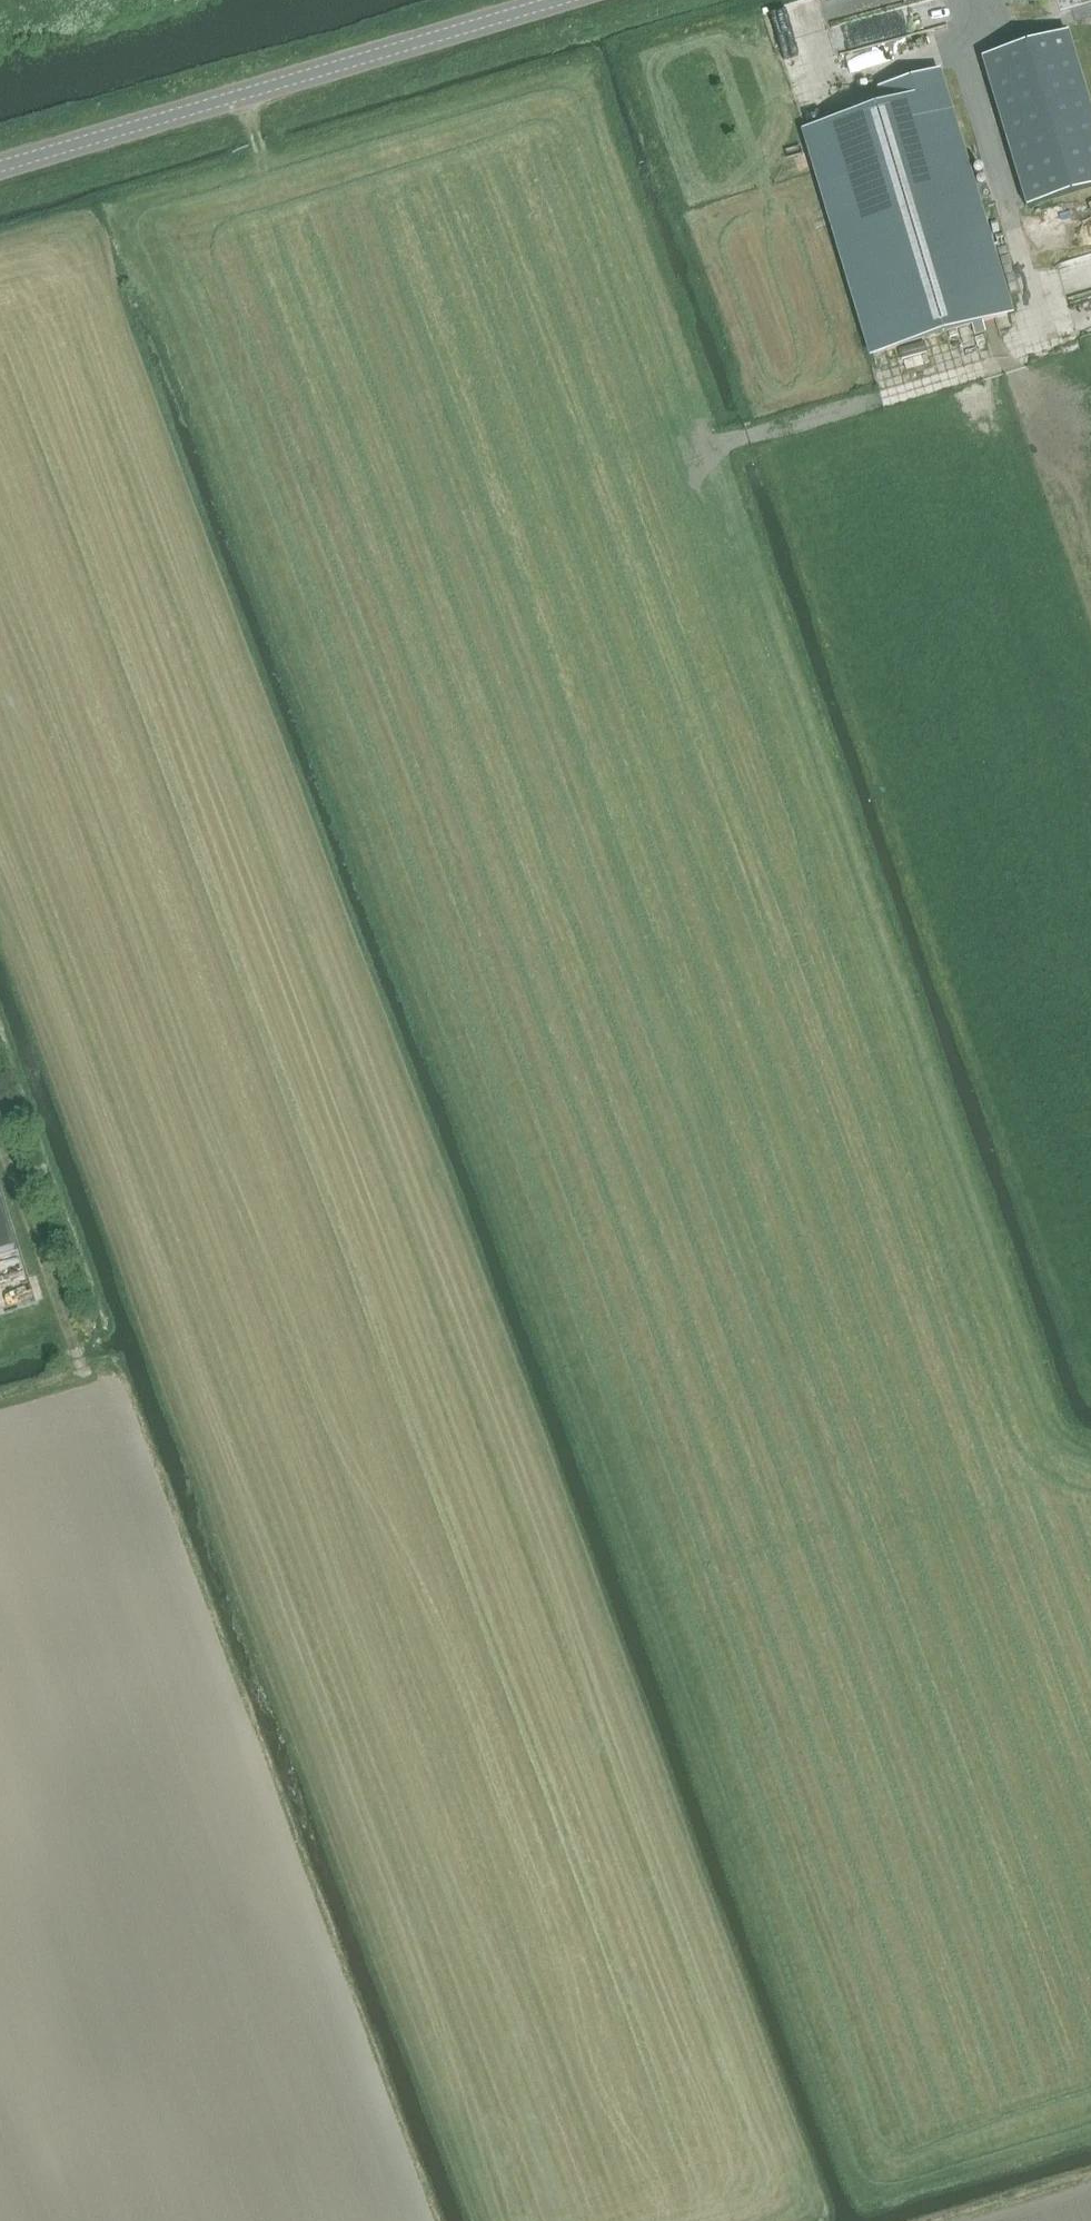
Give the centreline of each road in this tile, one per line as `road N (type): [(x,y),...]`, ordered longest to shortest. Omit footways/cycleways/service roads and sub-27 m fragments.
road 1 (tertiary): [(0,167),(560,0)]

